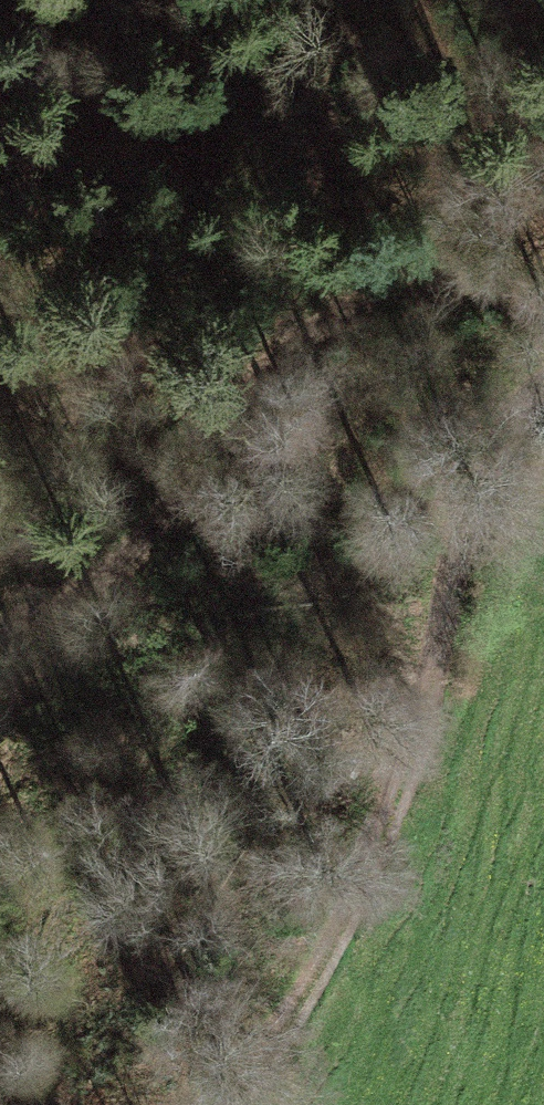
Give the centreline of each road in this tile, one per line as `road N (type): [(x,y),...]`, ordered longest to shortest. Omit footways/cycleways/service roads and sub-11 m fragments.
road 1 (track): [(543,387),(493,442),(341,936),(228,1104)]
road 2 (track): [(543,301),(483,277),(373,292),(236,384),(179,525),(0,624)]

